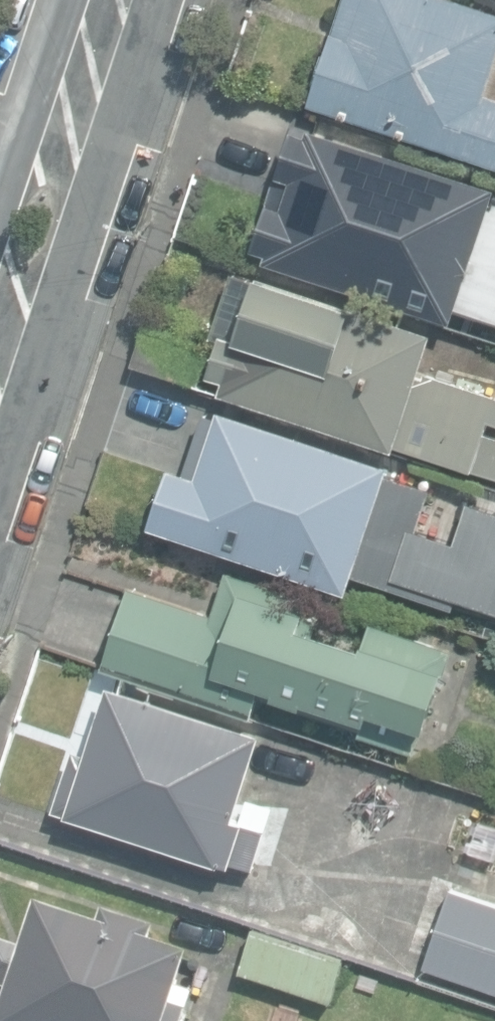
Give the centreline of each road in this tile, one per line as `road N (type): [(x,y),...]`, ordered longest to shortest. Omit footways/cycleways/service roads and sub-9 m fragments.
road 1 (residential): [(0,315),(105,0)]

